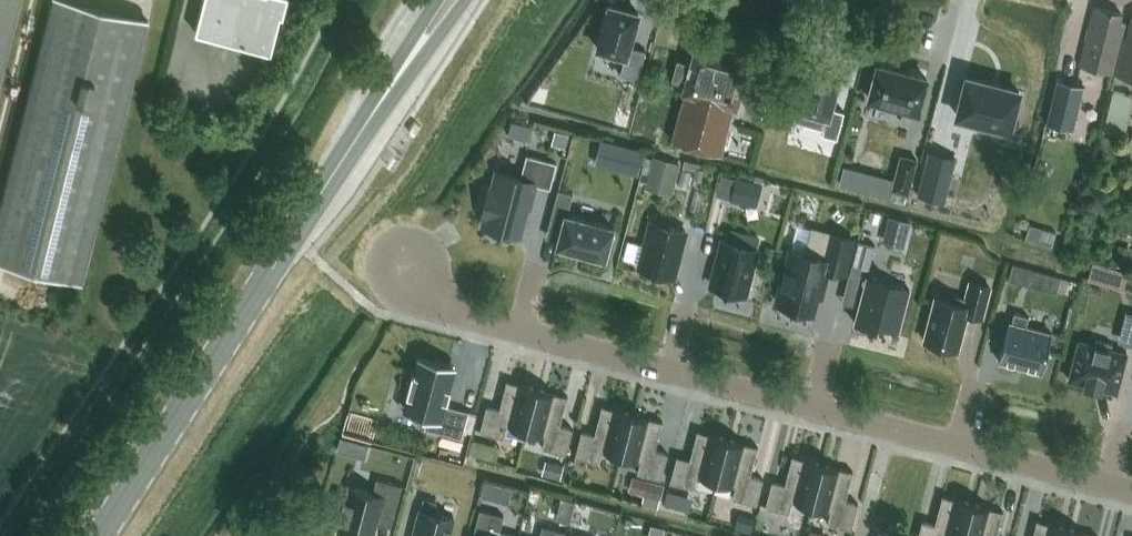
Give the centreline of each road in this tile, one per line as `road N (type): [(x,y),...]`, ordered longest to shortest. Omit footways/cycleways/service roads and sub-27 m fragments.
road 1 (secondary): [(97,535),(450,0)]
road 2 (residential): [(890,430),(461,317),(406,265)]
road 3 (residential): [(1131,494),(890,430)]

